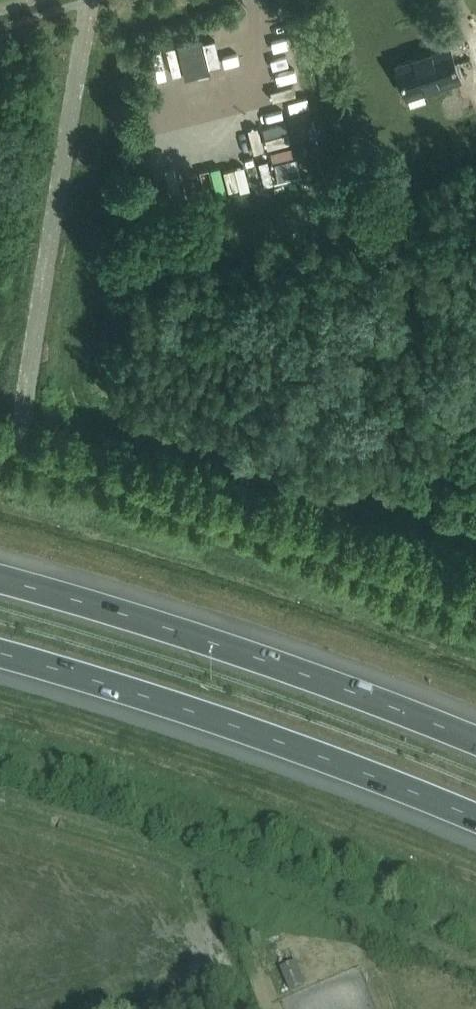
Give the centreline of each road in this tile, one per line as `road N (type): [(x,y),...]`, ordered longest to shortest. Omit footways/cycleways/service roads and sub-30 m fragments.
road 1 (motorway): [(0,651),(350,765),(475,817)]
road 2 (motorway): [(475,742),(199,636),(0,578)]

